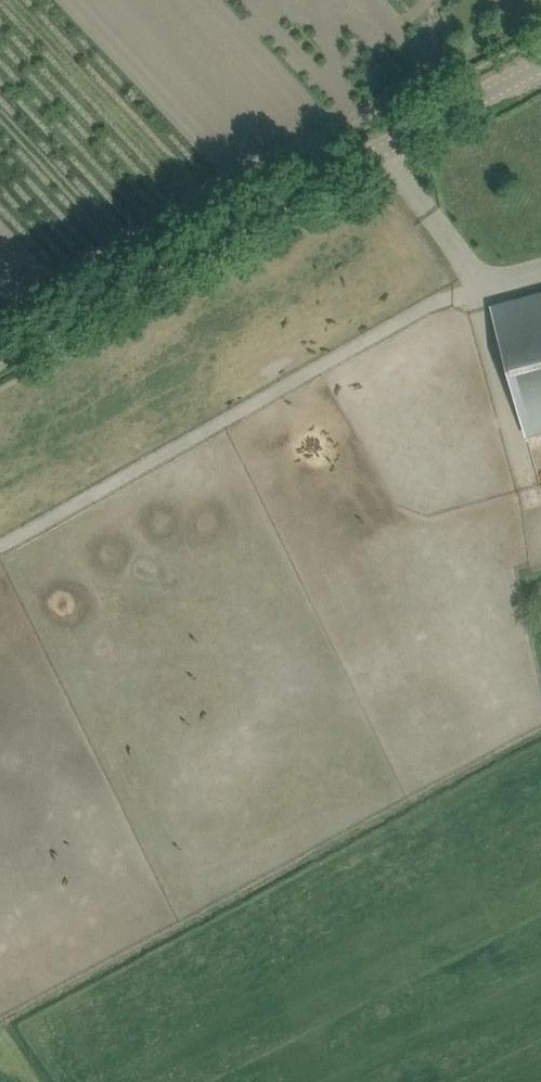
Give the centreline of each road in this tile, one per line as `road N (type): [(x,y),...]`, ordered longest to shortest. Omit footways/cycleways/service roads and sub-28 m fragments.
road 1 (unclassified): [(0,351),(540,64)]

